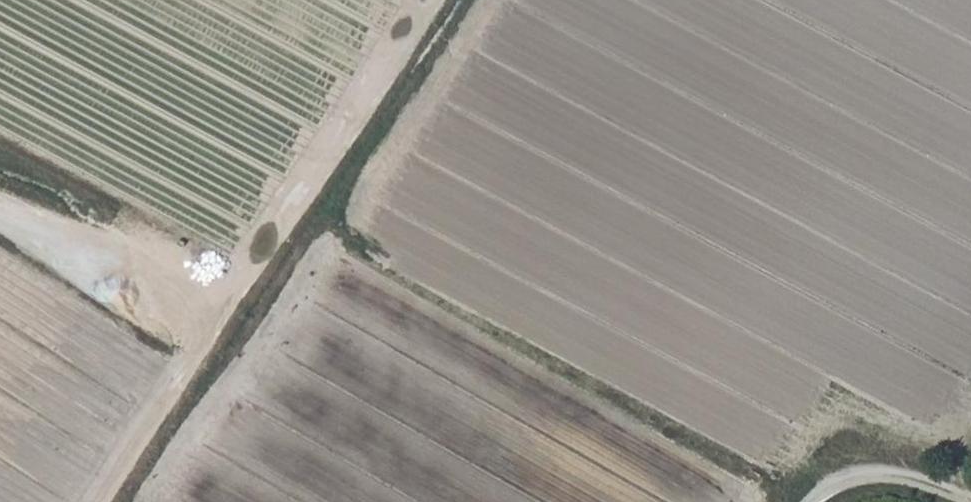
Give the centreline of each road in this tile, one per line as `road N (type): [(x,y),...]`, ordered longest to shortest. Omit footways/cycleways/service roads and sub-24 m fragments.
road 1 (track): [(970,495),(893,461),(794,492),(787,501)]

